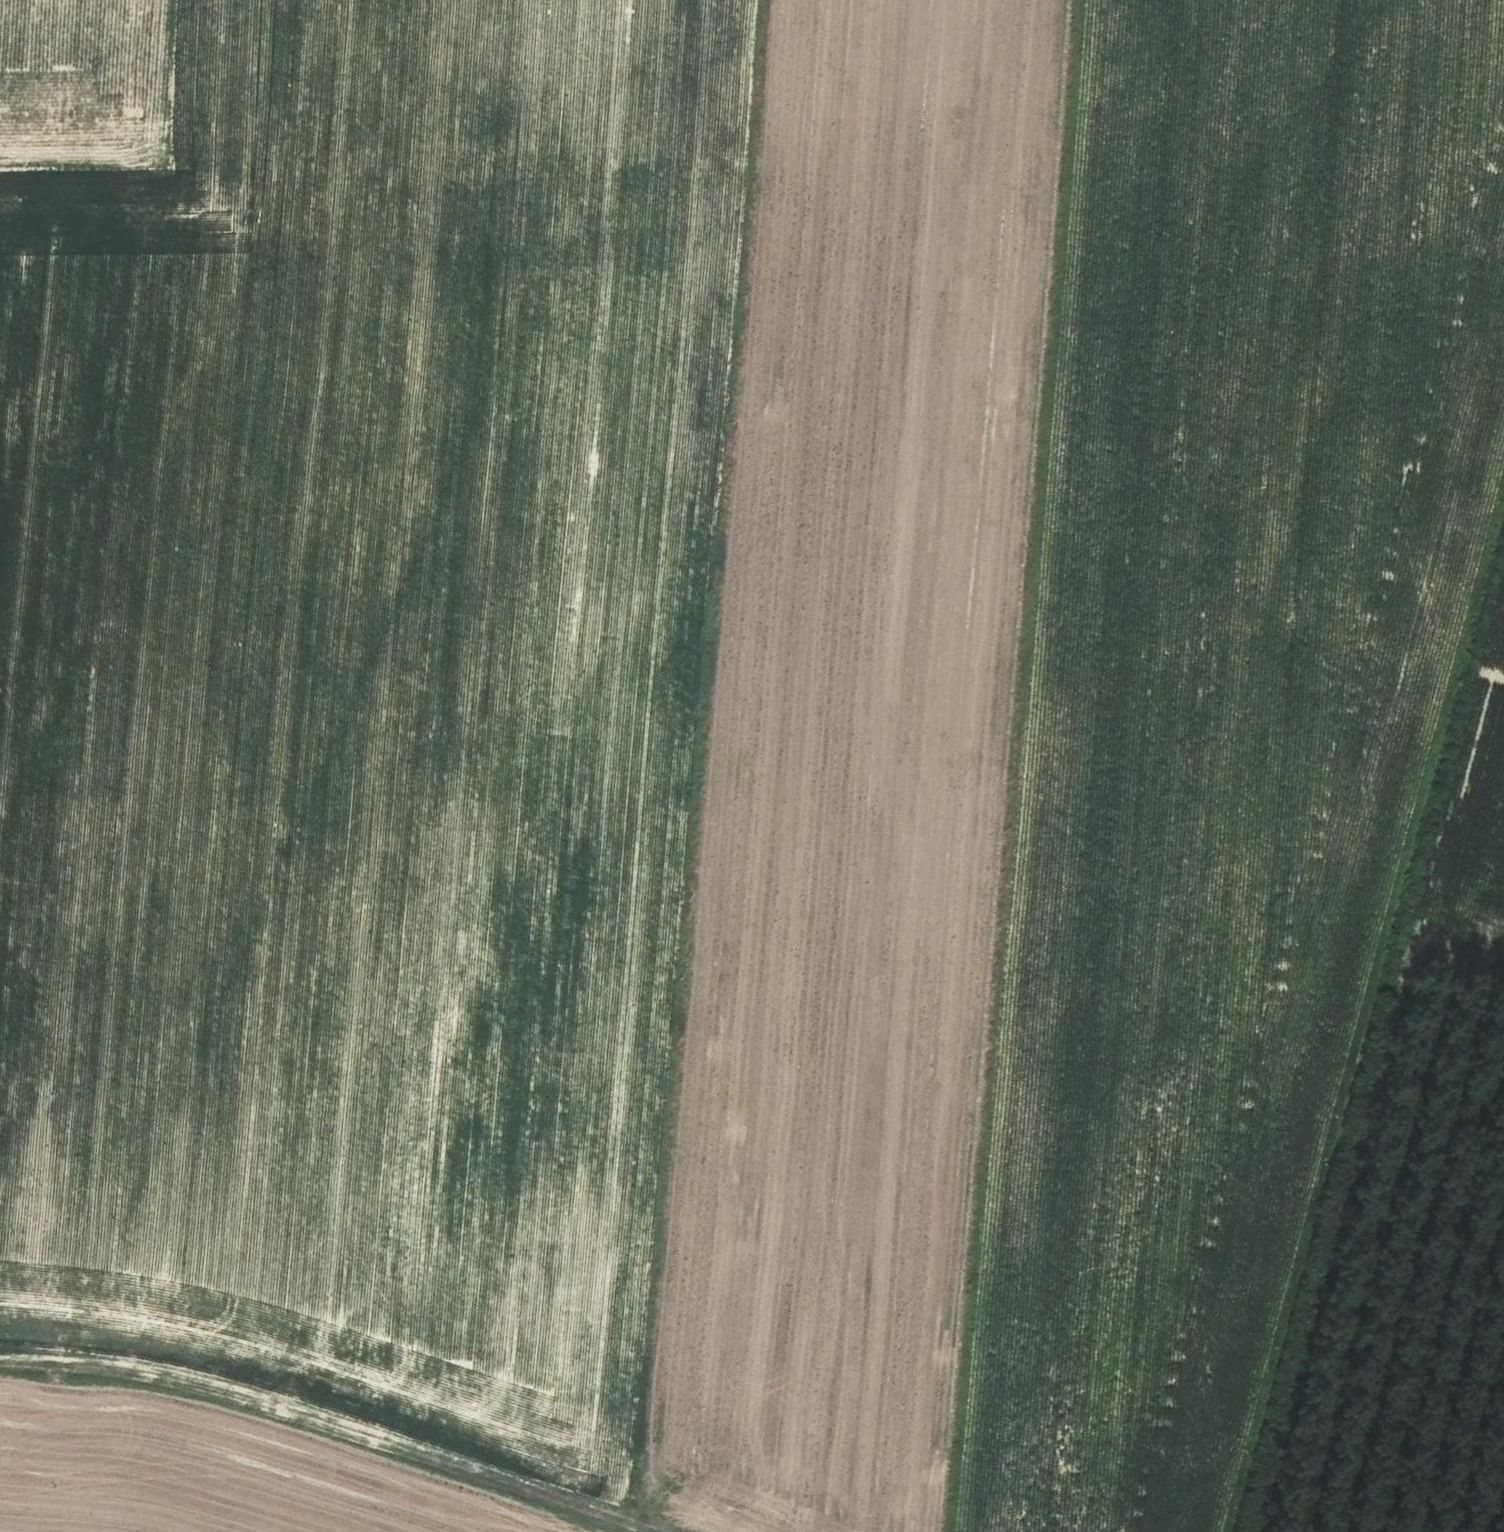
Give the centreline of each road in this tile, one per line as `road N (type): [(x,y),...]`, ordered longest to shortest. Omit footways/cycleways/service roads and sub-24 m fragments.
road 1 (track): [(0,1361),(170,1375),(654,1531)]

